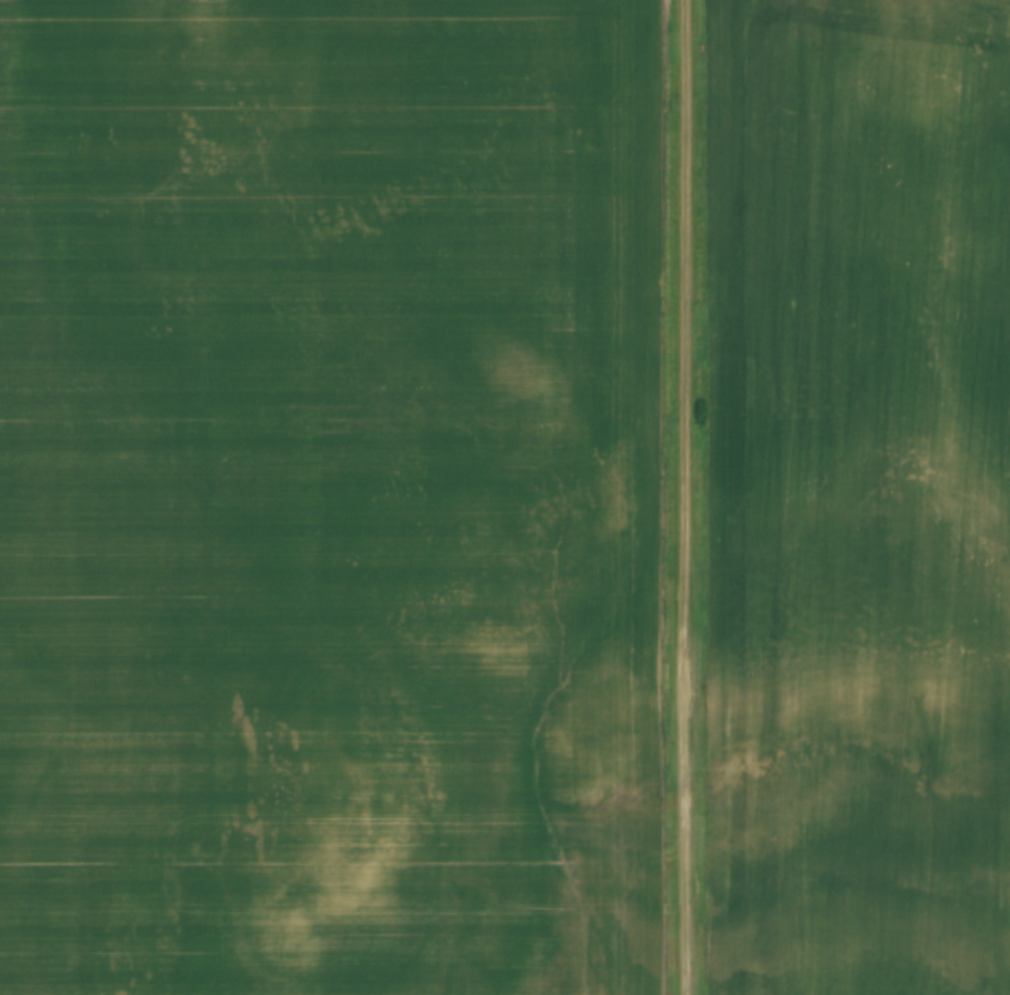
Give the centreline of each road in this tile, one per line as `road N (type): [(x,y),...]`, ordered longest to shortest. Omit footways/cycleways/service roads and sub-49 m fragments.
road 1 (track): [(692,0),(689,994)]

